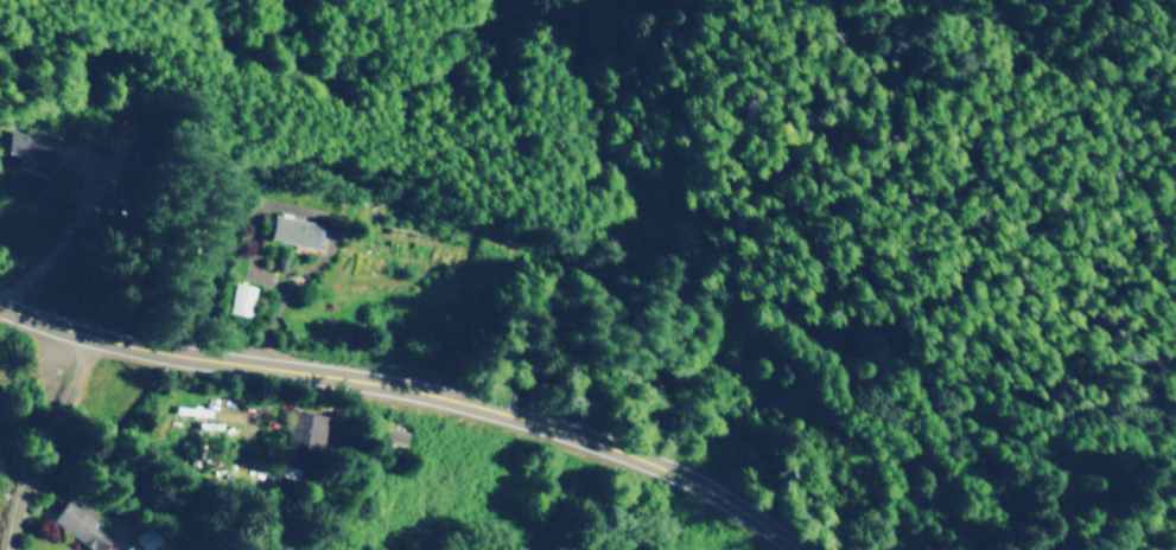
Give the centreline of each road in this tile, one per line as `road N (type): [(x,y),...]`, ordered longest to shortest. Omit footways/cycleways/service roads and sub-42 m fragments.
road 1 (tertiary): [(799,549),(675,473),(386,384),(198,358),(84,335),(0,308)]
road 2 (track): [(1175,143),(1038,89),(929,0)]
road 3 (residential): [(84,335),(11,522),(11,549)]

